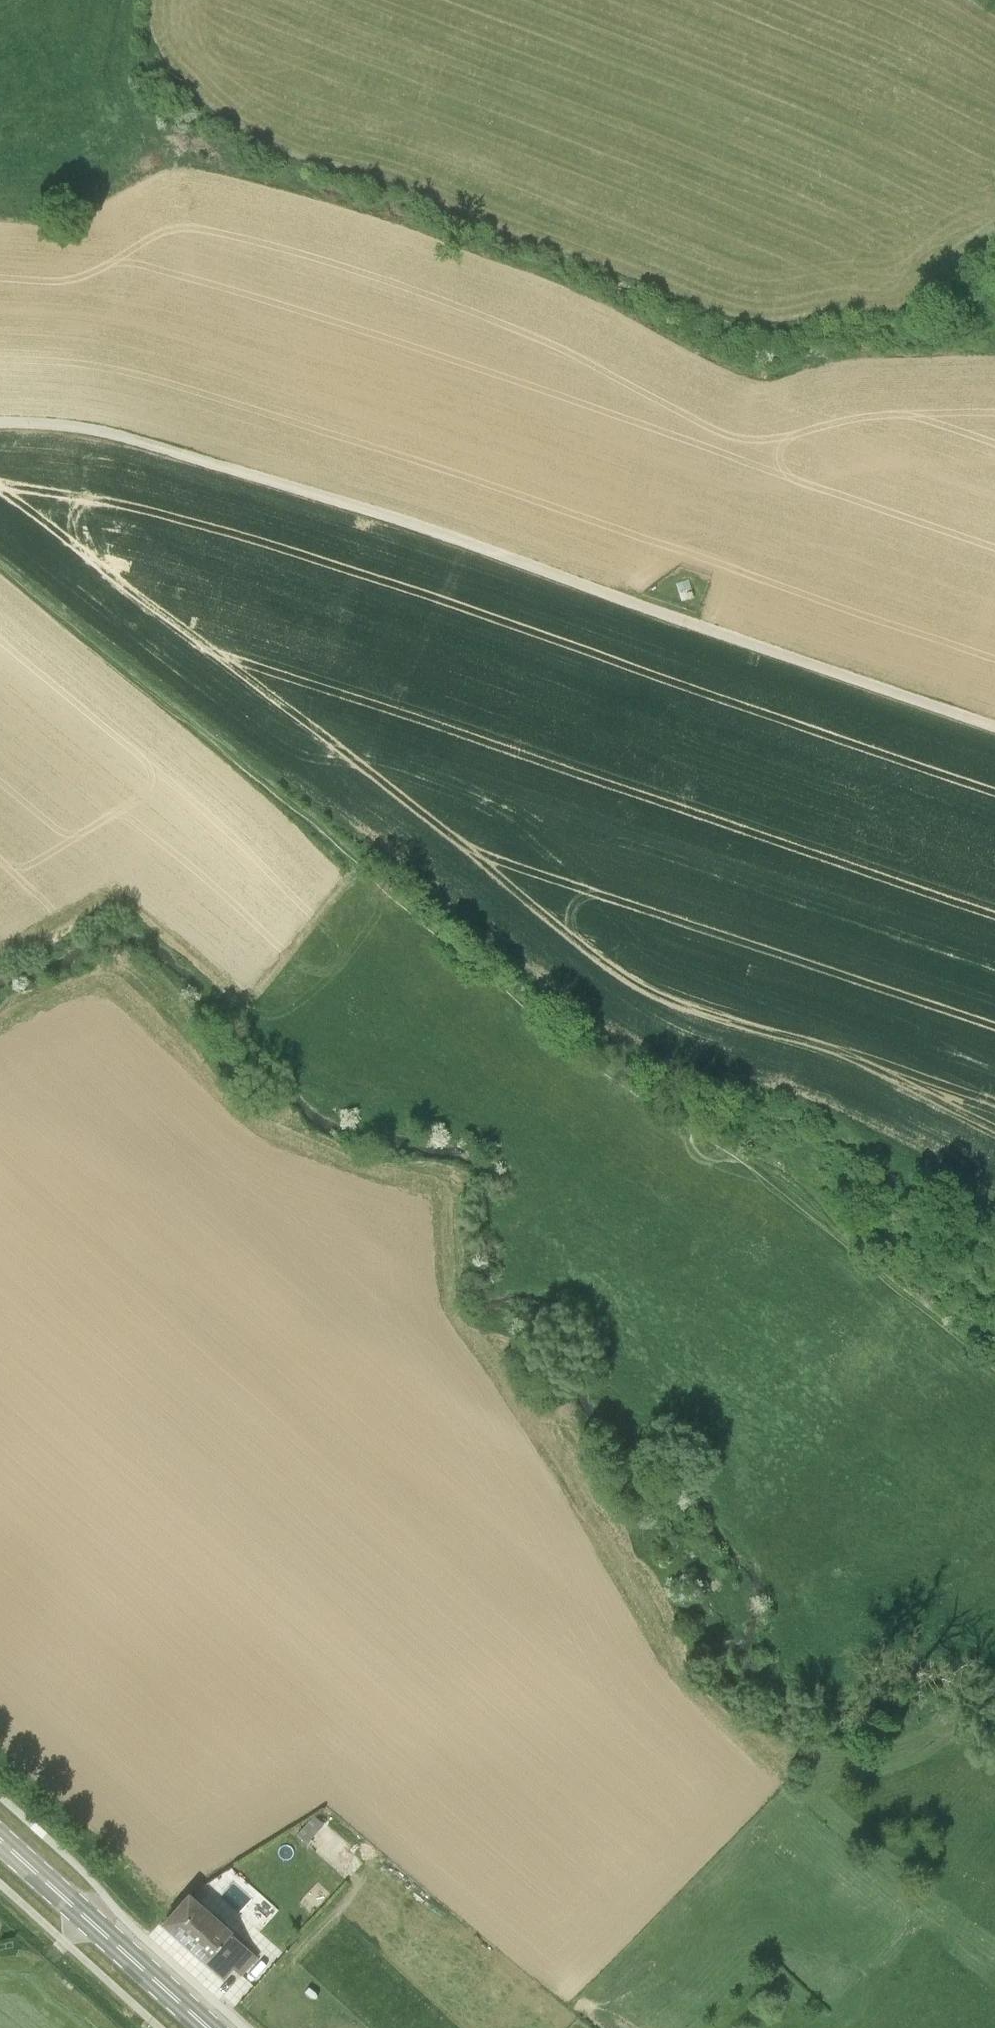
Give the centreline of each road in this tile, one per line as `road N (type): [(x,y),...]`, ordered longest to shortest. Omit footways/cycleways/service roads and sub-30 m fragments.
road 1 (unclassified): [(0,421),(98,430),(158,445),(994,724)]
road 2 (primary): [(209,2027),(0,1840)]

